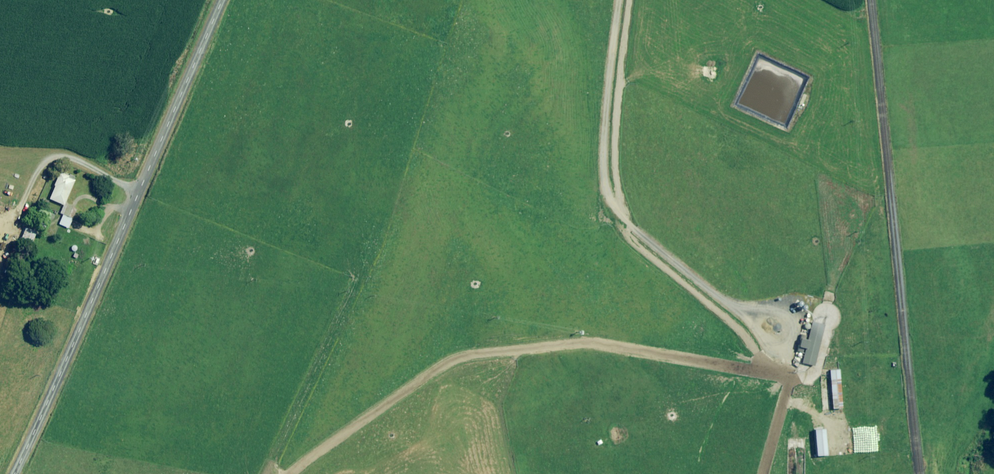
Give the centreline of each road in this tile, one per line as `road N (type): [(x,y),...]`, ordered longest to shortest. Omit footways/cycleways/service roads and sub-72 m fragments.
road 1 (track): [(623,0),(609,127),(612,200),(629,230),(735,321),(765,366),(786,378),(765,473)]
road 2 (unclassified): [(13,473),(222,0)]
road 3 (track): [(287,473),(445,364),(470,356),(599,345),(741,369),(765,366)]

